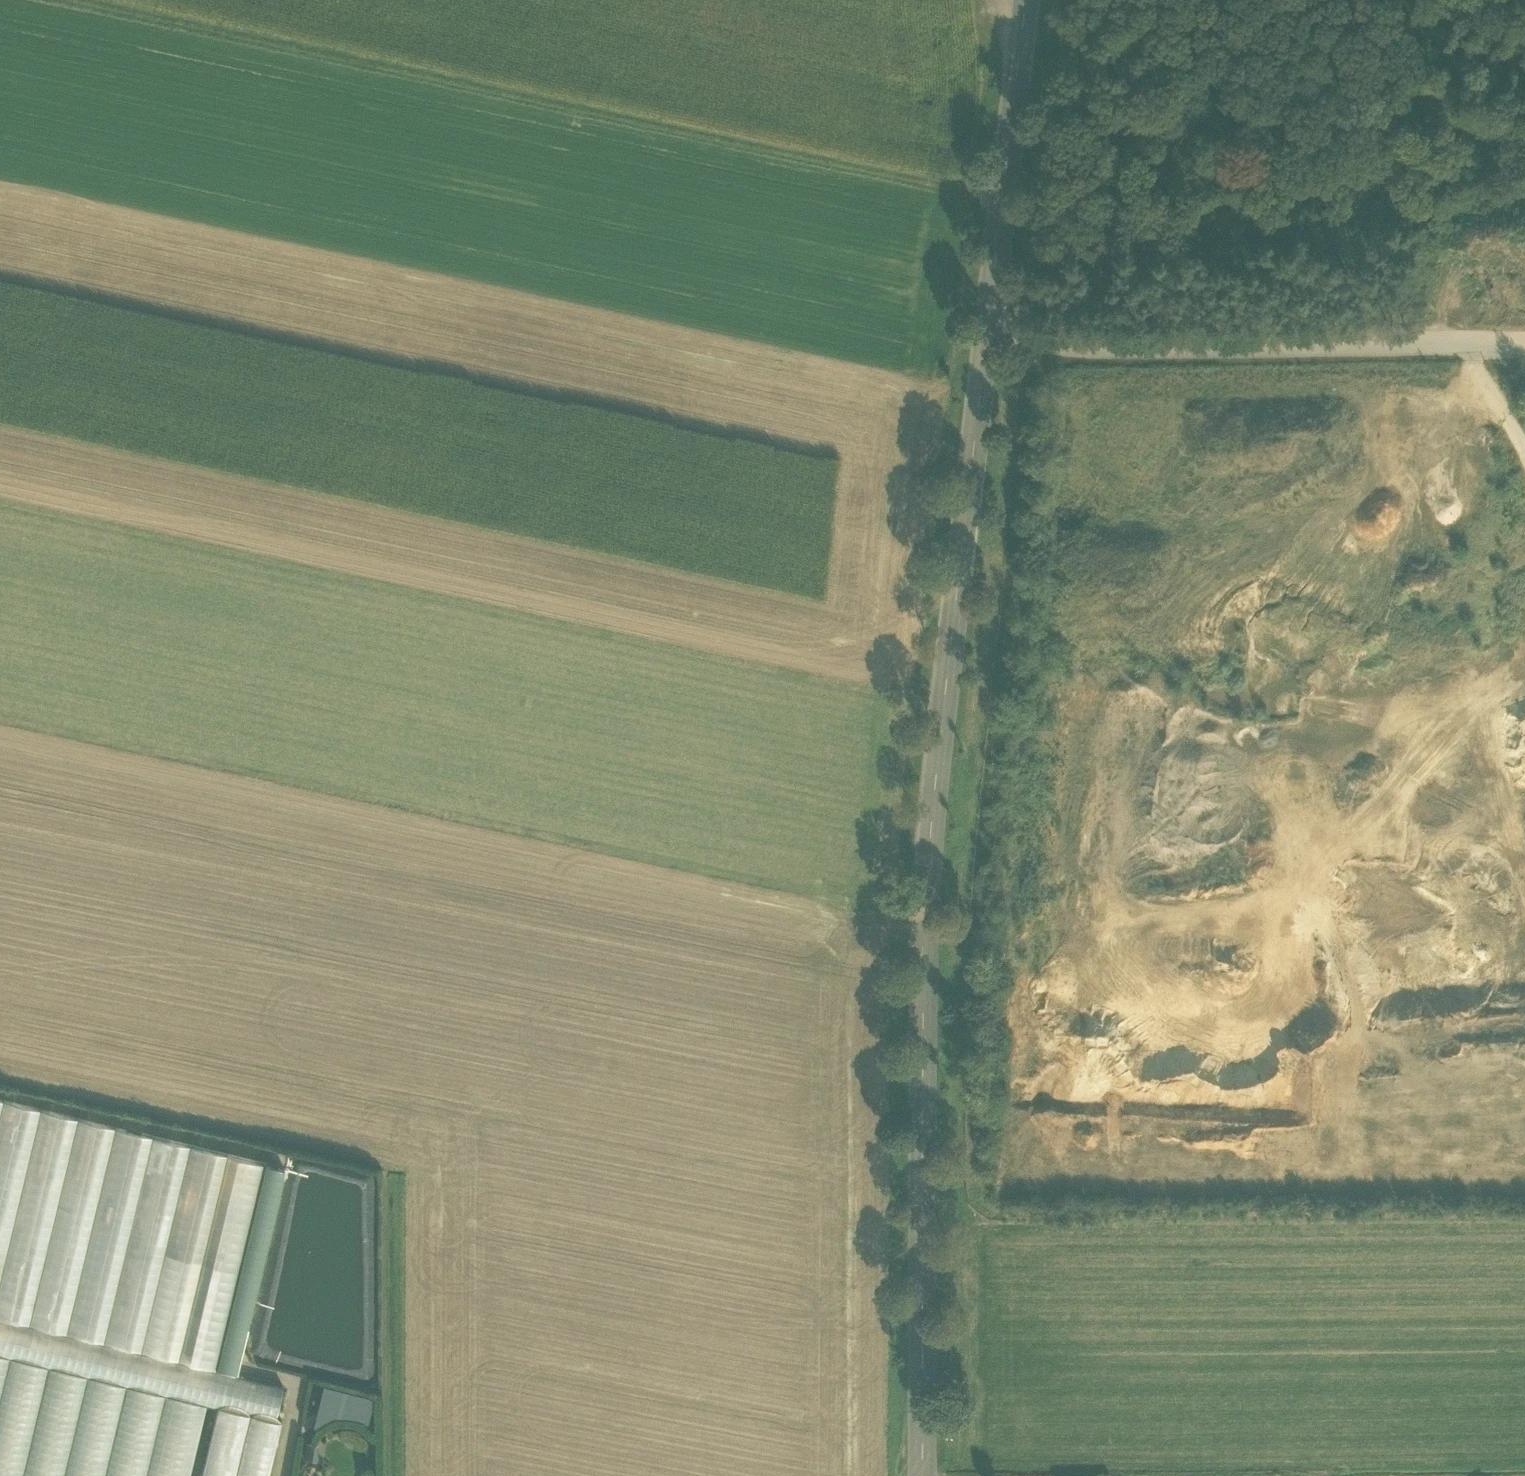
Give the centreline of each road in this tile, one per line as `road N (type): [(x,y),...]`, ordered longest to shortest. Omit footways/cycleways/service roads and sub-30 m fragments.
road 1 (tertiary): [(923,1475),(922,1002),(940,752),(1027,0)]
road 2 (track): [(988,339),(1094,347),(1524,344)]

